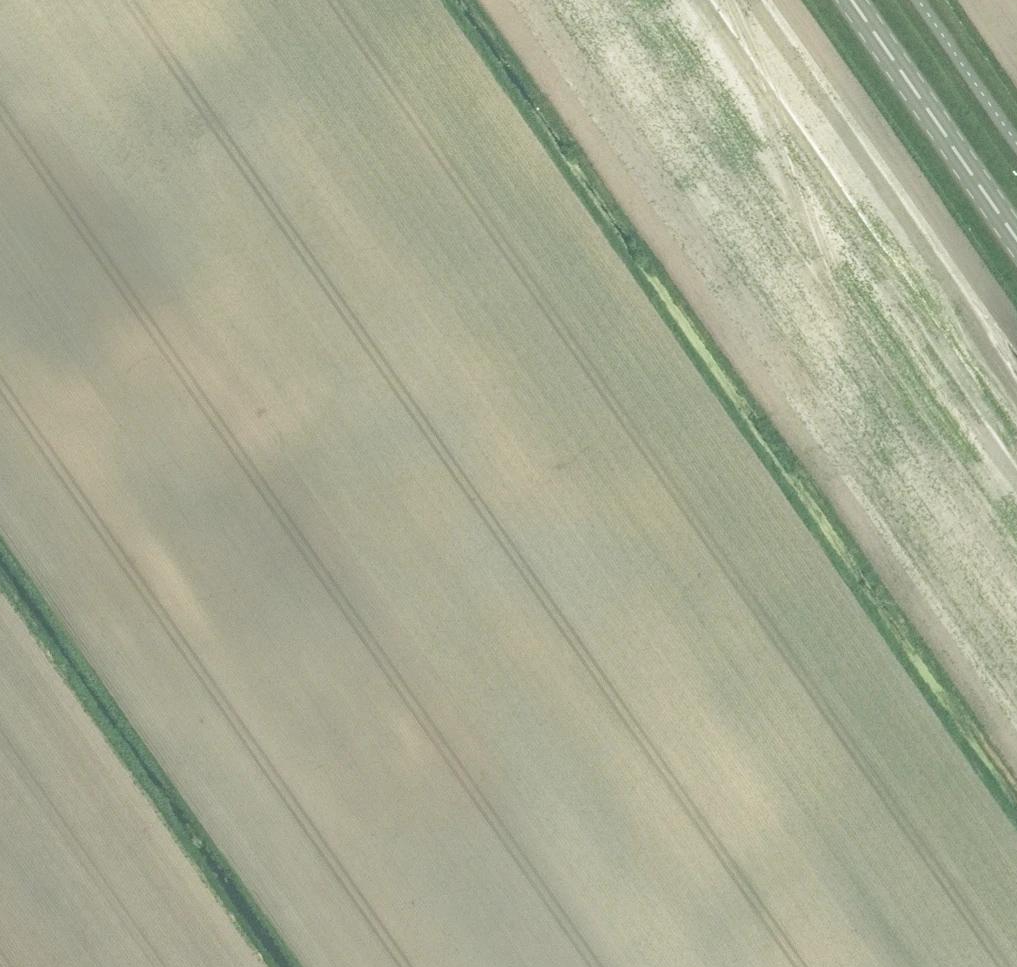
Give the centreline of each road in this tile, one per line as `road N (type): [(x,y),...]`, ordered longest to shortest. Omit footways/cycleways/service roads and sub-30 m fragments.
road 1 (primary): [(1016,237),(853,0)]

